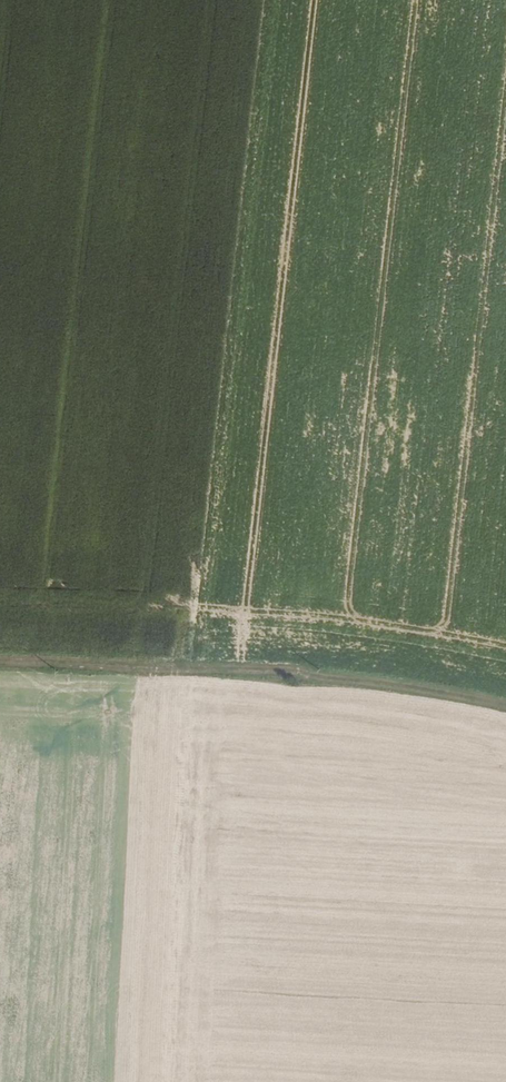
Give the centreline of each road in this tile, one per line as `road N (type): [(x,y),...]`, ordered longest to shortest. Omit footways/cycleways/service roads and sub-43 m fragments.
road 1 (track): [(0,661),(297,672),(505,706)]

